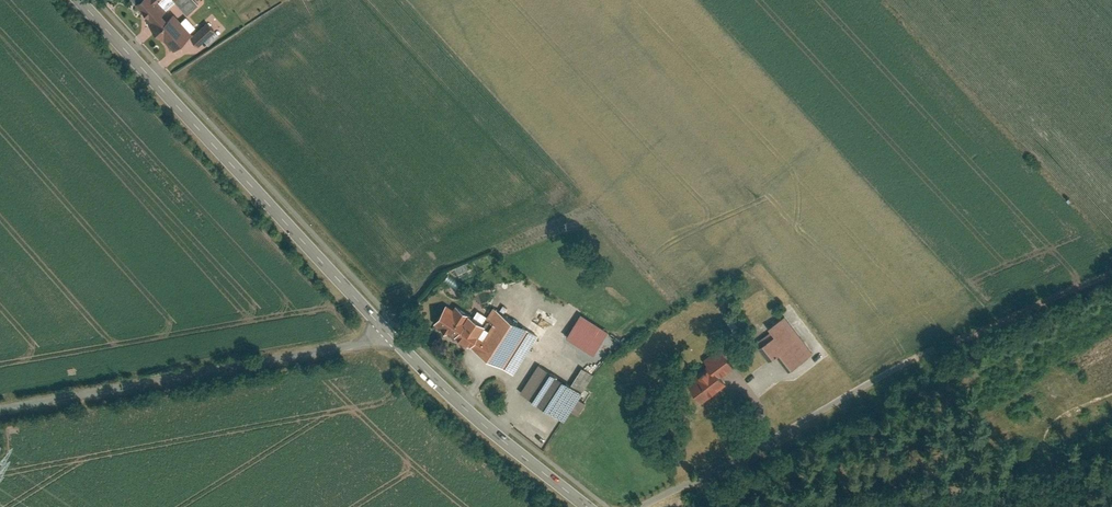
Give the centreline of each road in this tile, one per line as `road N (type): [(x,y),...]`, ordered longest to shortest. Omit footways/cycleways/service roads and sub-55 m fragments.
road 1 (tertiary): [(77,0),(391,342)]
road 2 (unclassified): [(391,342),(0,412)]
road 3 (unclassified): [(909,360),(644,506)]
road 4 (tertiary): [(391,342),(588,506)]
road 5 (track): [(1111,270),(909,360)]

